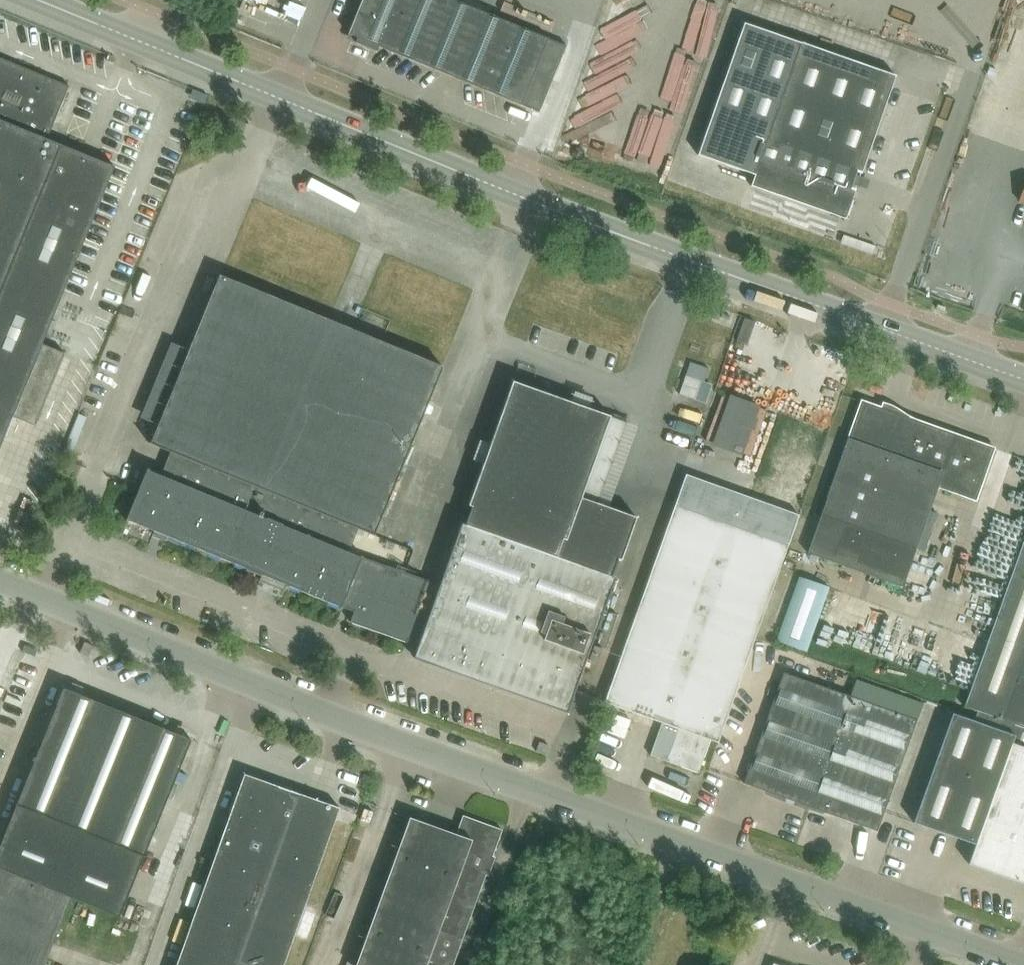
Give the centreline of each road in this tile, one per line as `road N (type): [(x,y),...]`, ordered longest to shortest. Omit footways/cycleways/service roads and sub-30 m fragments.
road 1 (unclassified): [(1022,964),(399,740),(0,577)]
road 2 (secondary): [(1023,379),(601,227),(39,0)]

